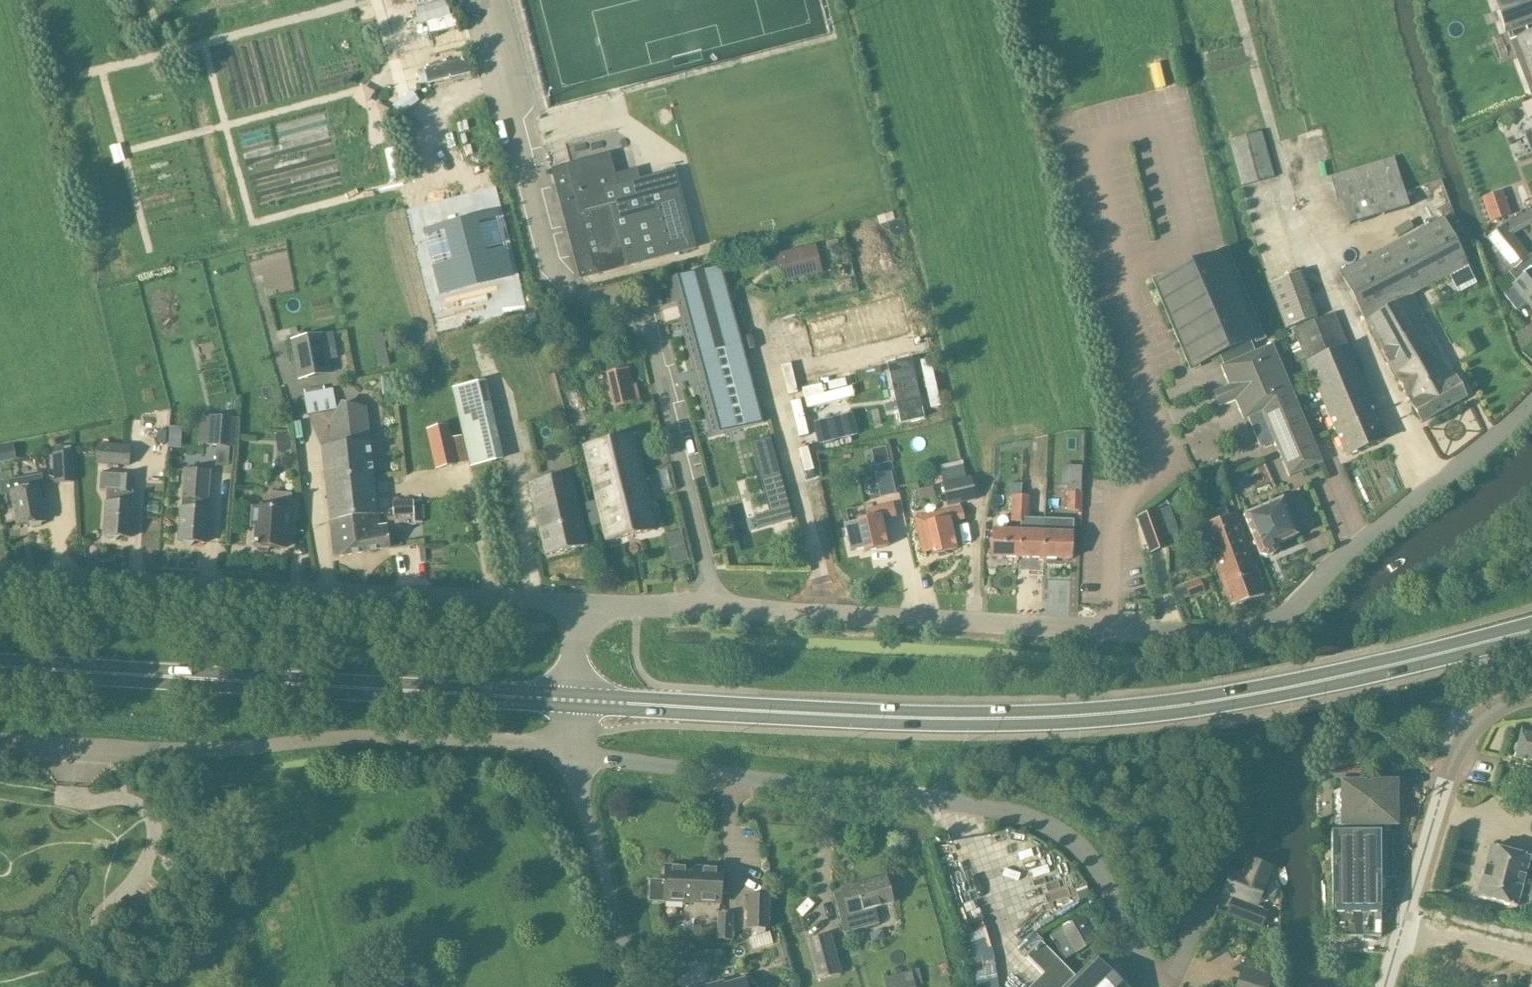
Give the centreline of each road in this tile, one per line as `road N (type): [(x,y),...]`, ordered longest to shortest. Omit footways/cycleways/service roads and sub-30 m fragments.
road 1 (tertiary): [(577,603),(1234,636),(1271,624),(1531,401)]
road 2 (primary): [(569,703),(978,723),(1094,719),(1233,699),(1531,631)]
road 3 (unclassified): [(1153,986),(1100,870),(1045,822),(1001,809),(616,761),(566,747)]
road 4 (tertiary): [(577,603),(0,570)]
road 5 (primary): [(569,703),(0,670)]
road 6 (unclassified): [(0,741),(197,751),(401,737),(566,747)]
road 7 (track): [(495,377),(444,337),(402,186),(430,177),(376,0)]
road 8 (unclassified): [(1383,986),(1444,780),(1462,743),(1500,707),(1531,696)]
road 9 (unclassified): [(633,986),(566,747)]
road 10 (track): [(1286,178),(1234,0)]

